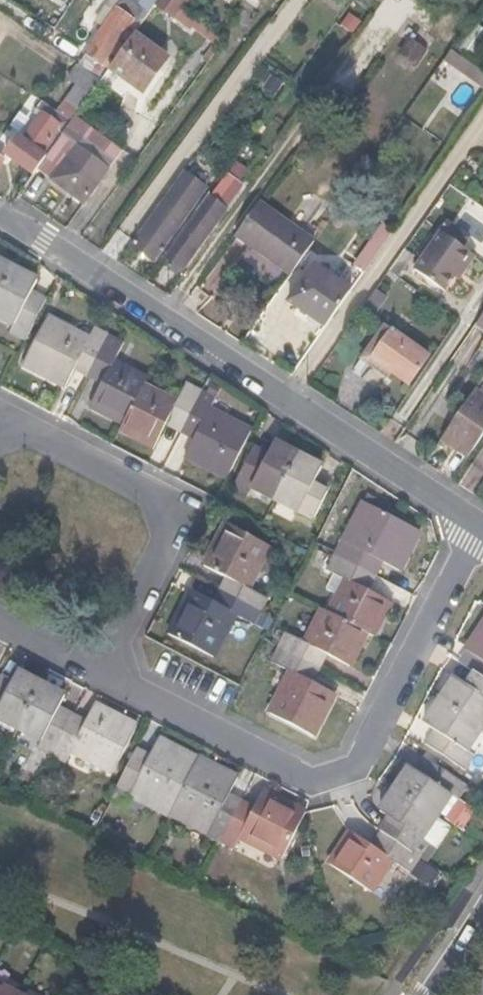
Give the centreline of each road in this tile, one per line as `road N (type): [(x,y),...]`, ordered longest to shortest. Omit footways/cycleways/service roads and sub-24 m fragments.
road 1 (residential): [(0,211),(480,524)]
road 2 (residential): [(96,668),(301,784),(355,770),(480,524)]
road 3 (residential): [(0,424),(175,512),(96,668)]

